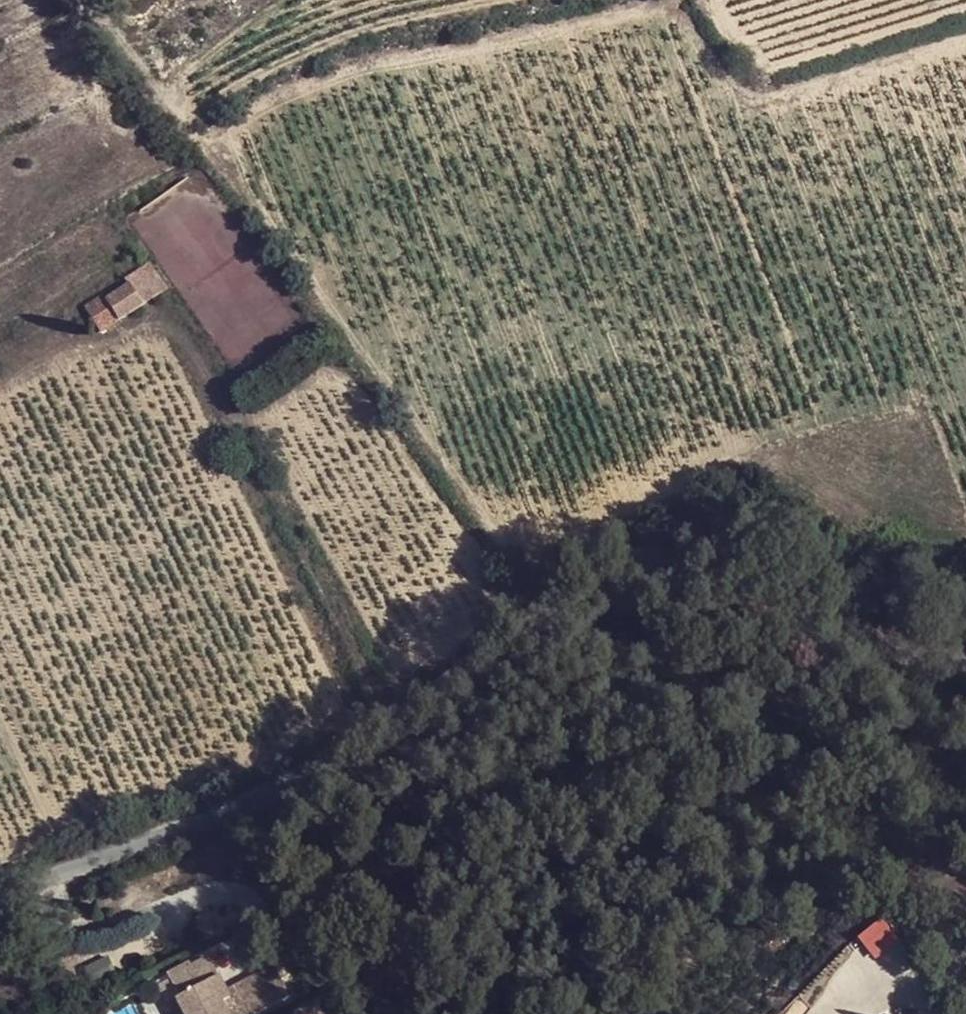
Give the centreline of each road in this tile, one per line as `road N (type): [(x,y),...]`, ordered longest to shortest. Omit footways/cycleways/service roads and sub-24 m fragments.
road 1 (unclassified): [(965,656),(914,650),(721,581),(662,575),(615,583),(323,769),(0,899)]

